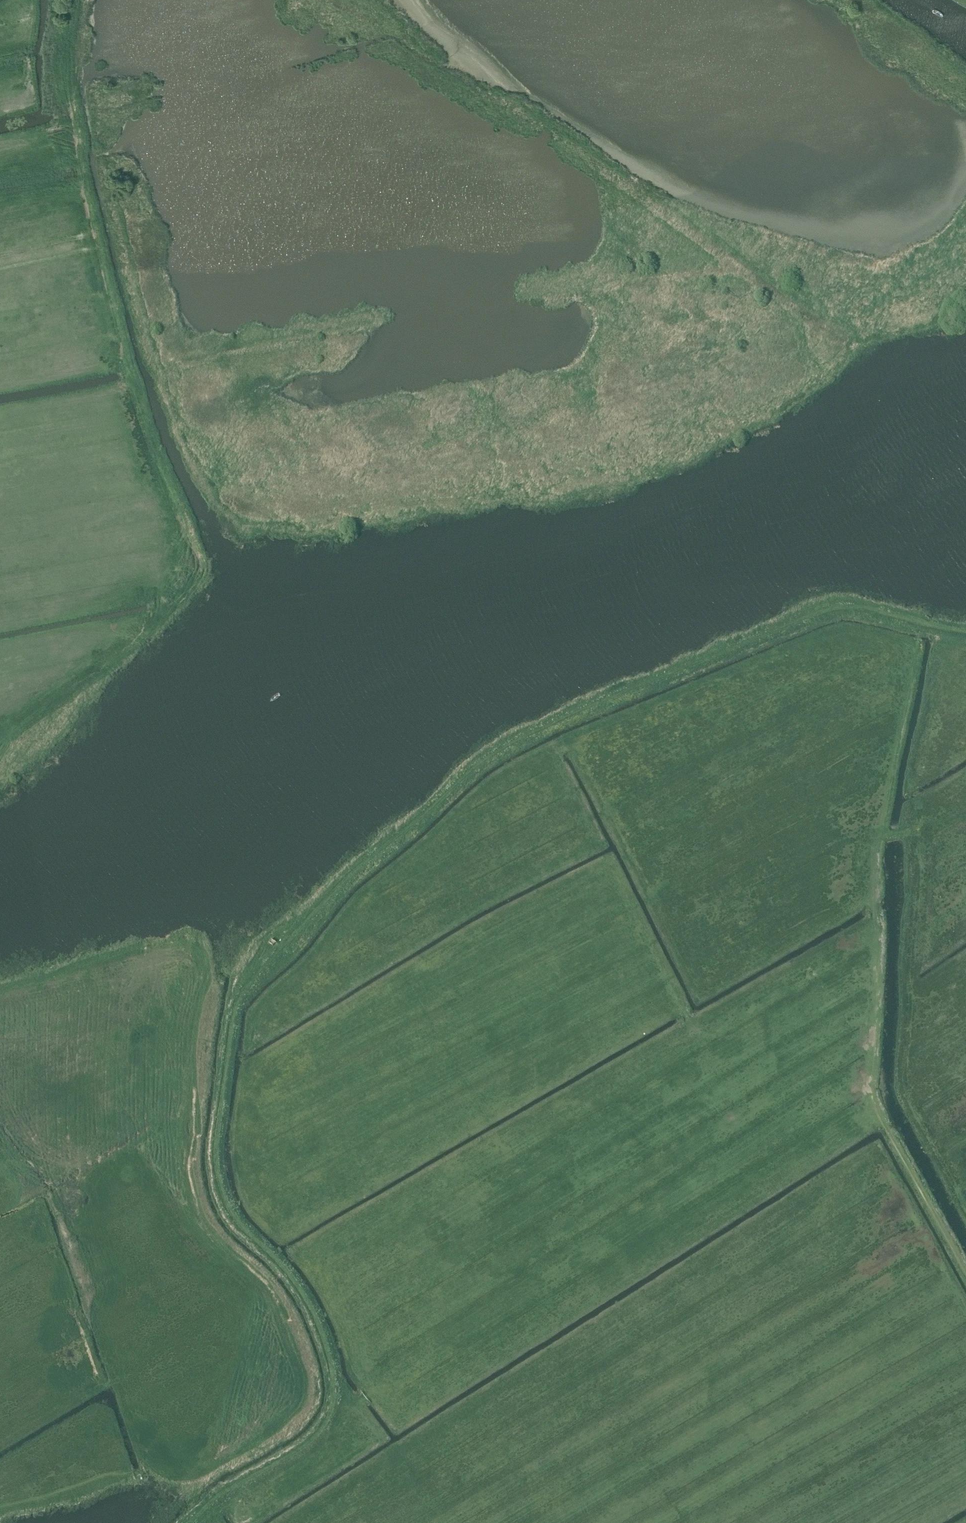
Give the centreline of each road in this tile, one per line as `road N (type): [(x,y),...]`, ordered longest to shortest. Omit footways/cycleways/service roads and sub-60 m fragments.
road 1 (track): [(965,1271),(874,1096),(878,836)]

